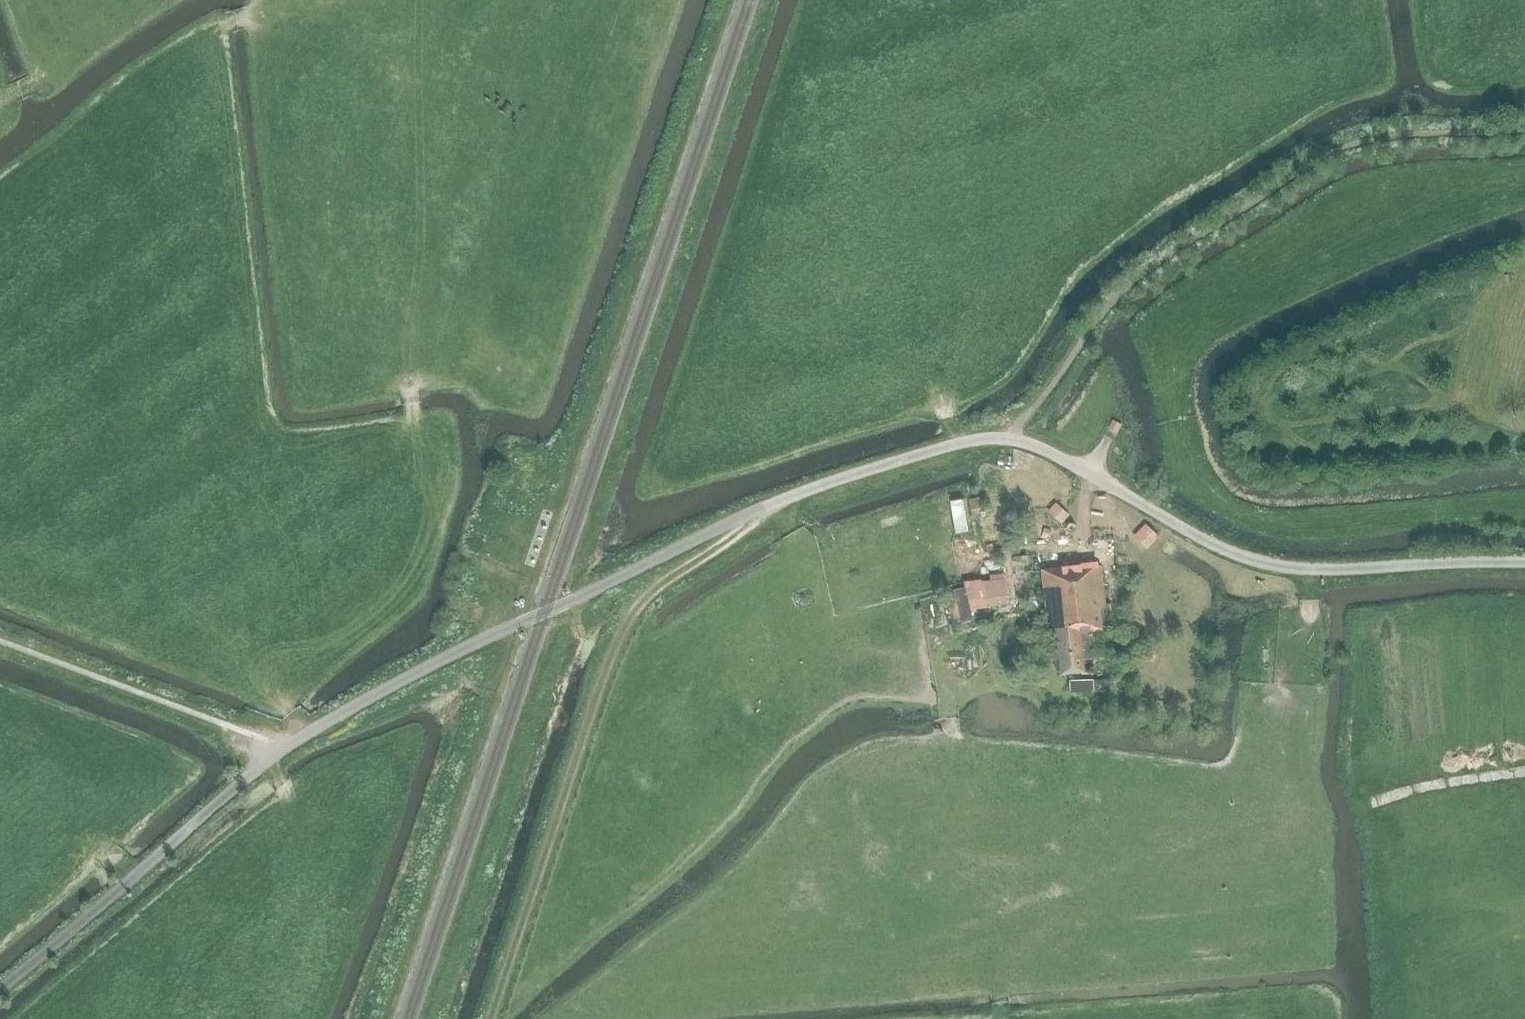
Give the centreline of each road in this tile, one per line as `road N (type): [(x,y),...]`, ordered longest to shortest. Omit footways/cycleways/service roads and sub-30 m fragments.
road 1 (track): [(1375,802),(1524,771)]
road 2 (track): [(53,779),(89,836),(135,876)]

